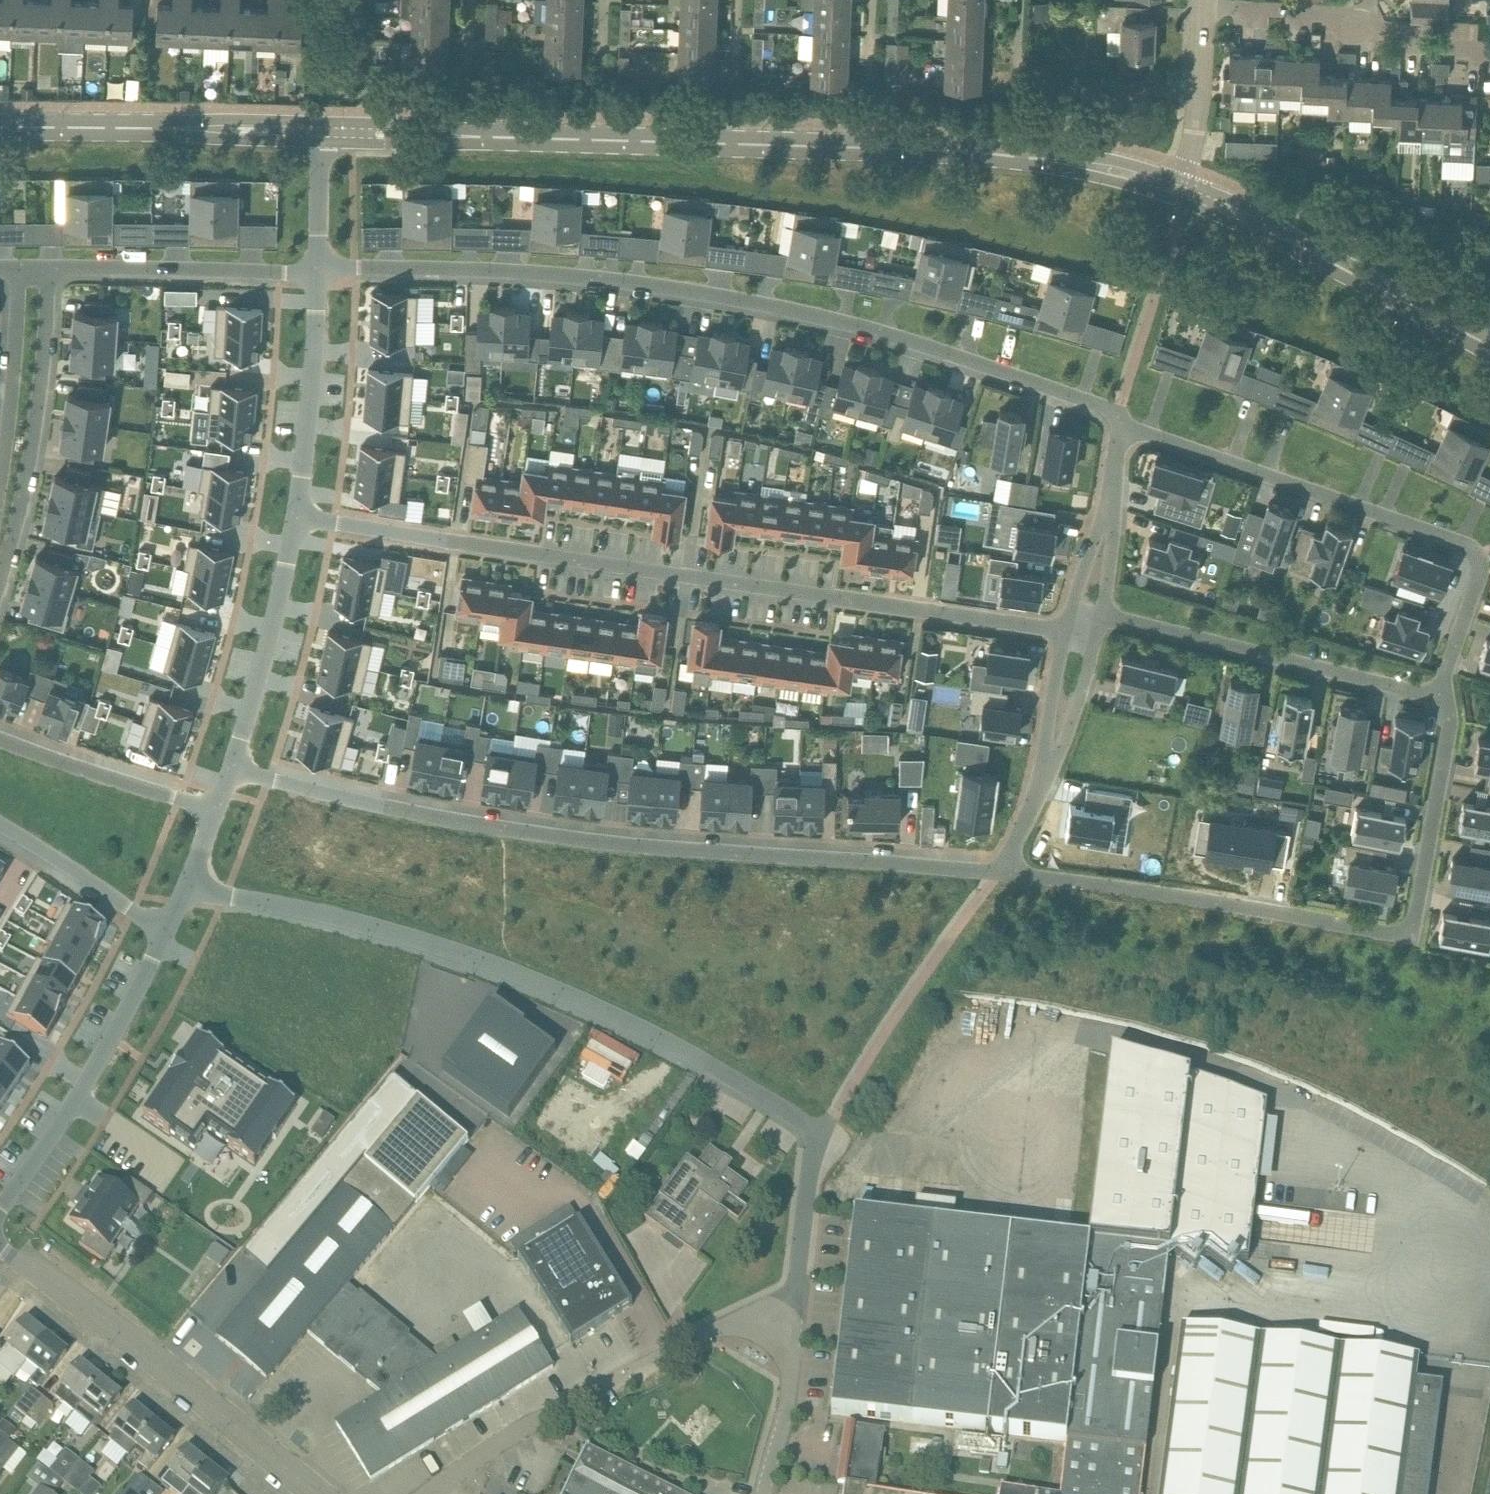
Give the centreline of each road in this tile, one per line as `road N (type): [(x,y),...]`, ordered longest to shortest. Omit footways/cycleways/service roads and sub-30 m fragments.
road 1 (residential): [(795,1322),(816,1131),(711,1063),(570,997),(448,953),(189,882)]
road 2 (tertiary): [(321,135),(1003,160),(1109,174),(1182,196)]
road 3 (residential): [(1123,431),(1115,418),(888,339),(784,313),(569,282),(321,273)]
road 4 (residential): [(234,775),(576,839),(1003,873)]
road 5 (residential): [(298,519),(1064,629)]
road 6 (residential): [(1003,873),(1415,939),(1452,719),(1440,695)]
road 7 (residential): [(1440,695),(1480,569),(1471,547),(1123,431)]
road 8 (residential): [(428,1493),(526,1425),(703,1335),(749,1317),(795,1322)]
road 9 (unclassified): [(317,1493),(0,1244)]
road 10 (residential): [(1106,616),(1440,695)]
road 11 (tertiary): [(1182,196),(1489,349)]
road 12 (unclassified): [(0,1206),(86,1082),(169,929)]
road 13 (tertiary): [(0,129),(321,135)]
road 14 (residential): [(51,267),(37,425),(0,576)]
road 15 (residential): [(1489,51),(1421,44),(1336,18),(1200,7)]
road 16 (residential): [(51,267),(321,273)]
road 17 (unclassified): [(234,775),(298,519)]
road 18 (unclassified): [(298,519),(321,273)]
road 19 (residential): [(0,741),(217,813)]
road 20 (residential): [(0,488),(18,267)]
road 21 (residential): [(169,929),(0,830)]
road 22 (unclassified): [(1182,196),(1200,7)]
road 23 (residential): [(1044,780),(1106,616)]
road 24 (residential): [(764,1493),(791,1388),(795,1322)]
road 25 (residential): [(1064,629),(1044,780)]
road 26 (unclassified): [(321,273),(321,135)]
road 27 (residential): [(1110,499),(1064,629)]

